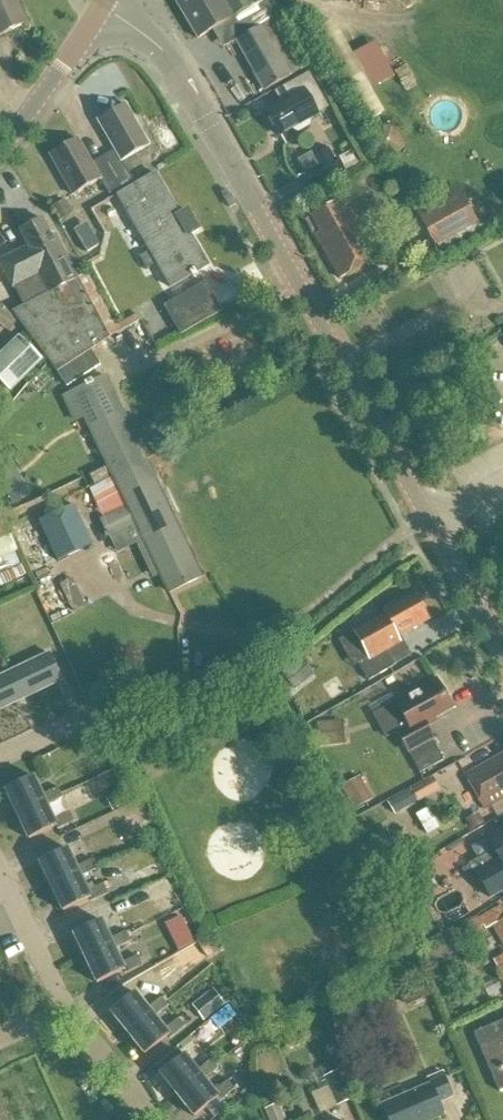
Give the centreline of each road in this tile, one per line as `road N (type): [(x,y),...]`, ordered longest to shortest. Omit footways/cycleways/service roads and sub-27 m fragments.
road 1 (tertiary): [(502,659),(184,85),(106,4)]
road 2 (secondary): [(0,152),(106,4)]
road 3 (residential): [(0,772),(113,723),(132,752)]
road 4 (residential): [(64,1010),(0,879)]
road 5 (residential): [(151,1119),(134,1088),(64,1010)]

